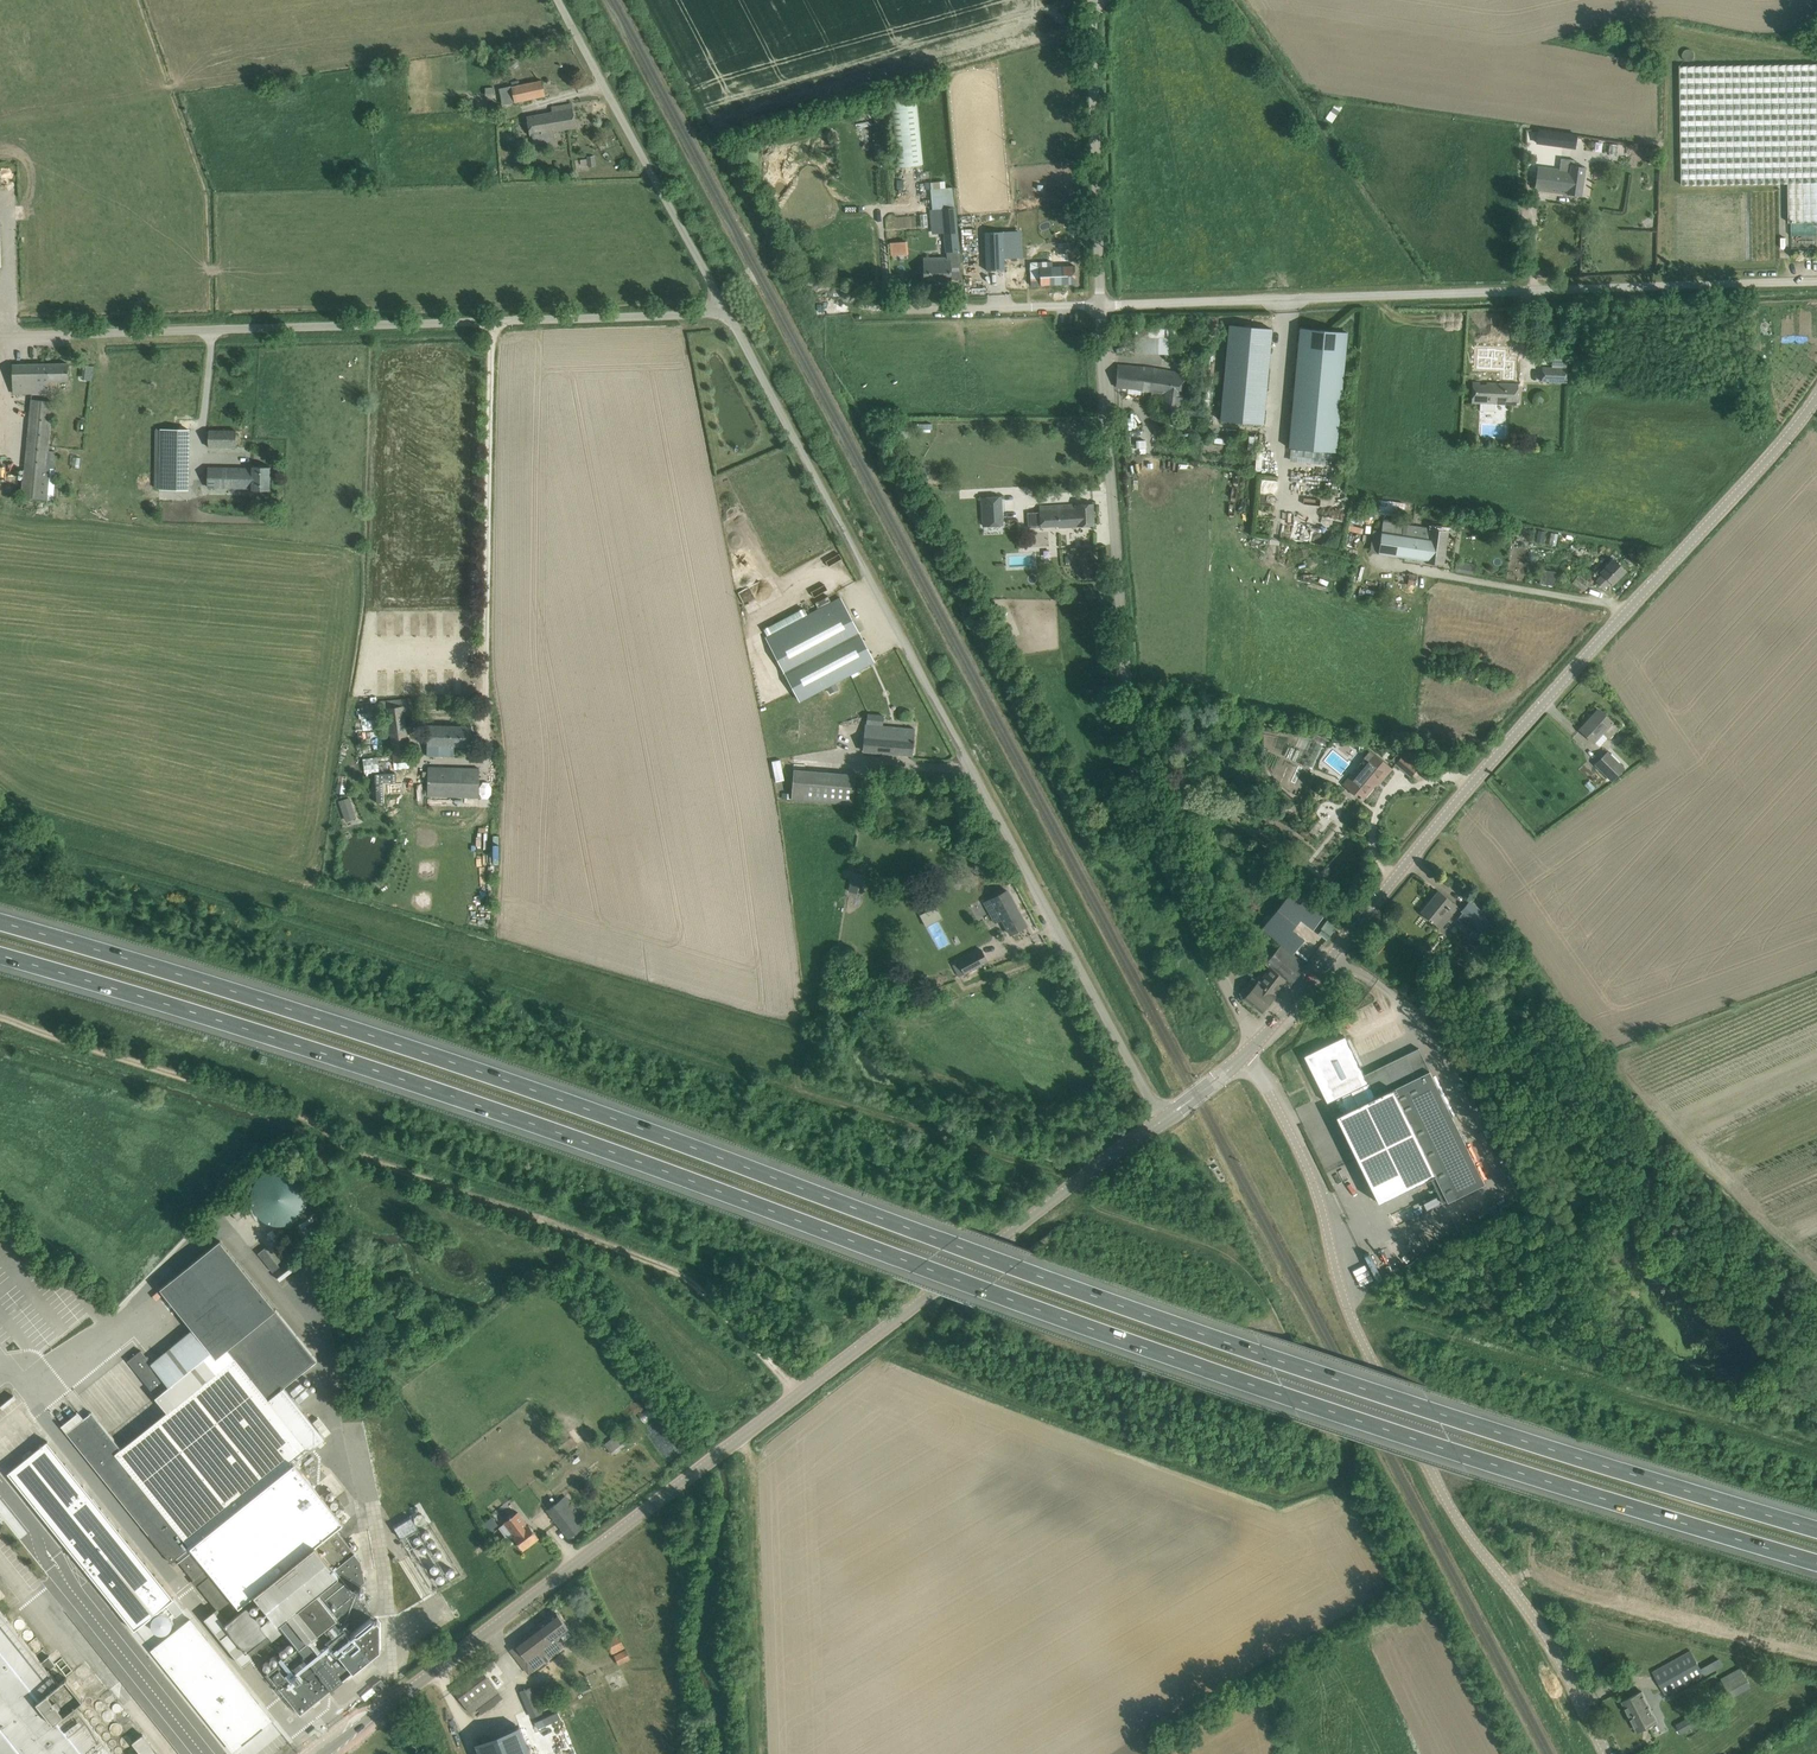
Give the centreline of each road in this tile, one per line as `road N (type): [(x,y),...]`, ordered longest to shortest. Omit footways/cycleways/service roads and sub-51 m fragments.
road 1 (motorway): [(0,955),(527,1121),(1347,1418),(1816,1563)]
road 2 (motorway): [(1816,1530),(1421,1408),(541,1092),(0,922)]
road 3 (tertiary): [(321,1753),(1164,1119)]
road 4 (unclassified): [(1164,1119),(724,306)]
road 5 (track): [(0,1017),(293,1115),(368,1159),(687,1279),(799,1392)]
road 6 (tertiary): [(1253,1052),(1502,743),(1816,397)]
road 7 (unclassified): [(1611,1753),(1564,1650),(1455,1506),(1377,1364),(1350,1303),(1315,1177),(1257,1074),(1253,1052)]
road 8 (unclassified): [(1253,1052),(1141,798),(1100,305)]
road 9 (unclassified): [(0,335),(700,314),(724,306)]
road 10 (unclassified): [(1816,281),(1100,305)]
road 11 (unclassified): [(724,306),(558,0)]
road 12 (track): [(742,1439),(763,1753)]
road 13 (unclassified): [(1100,305),(1095,13)]
road 14 (unclassified): [(1100,305),(901,309),(861,301)]

